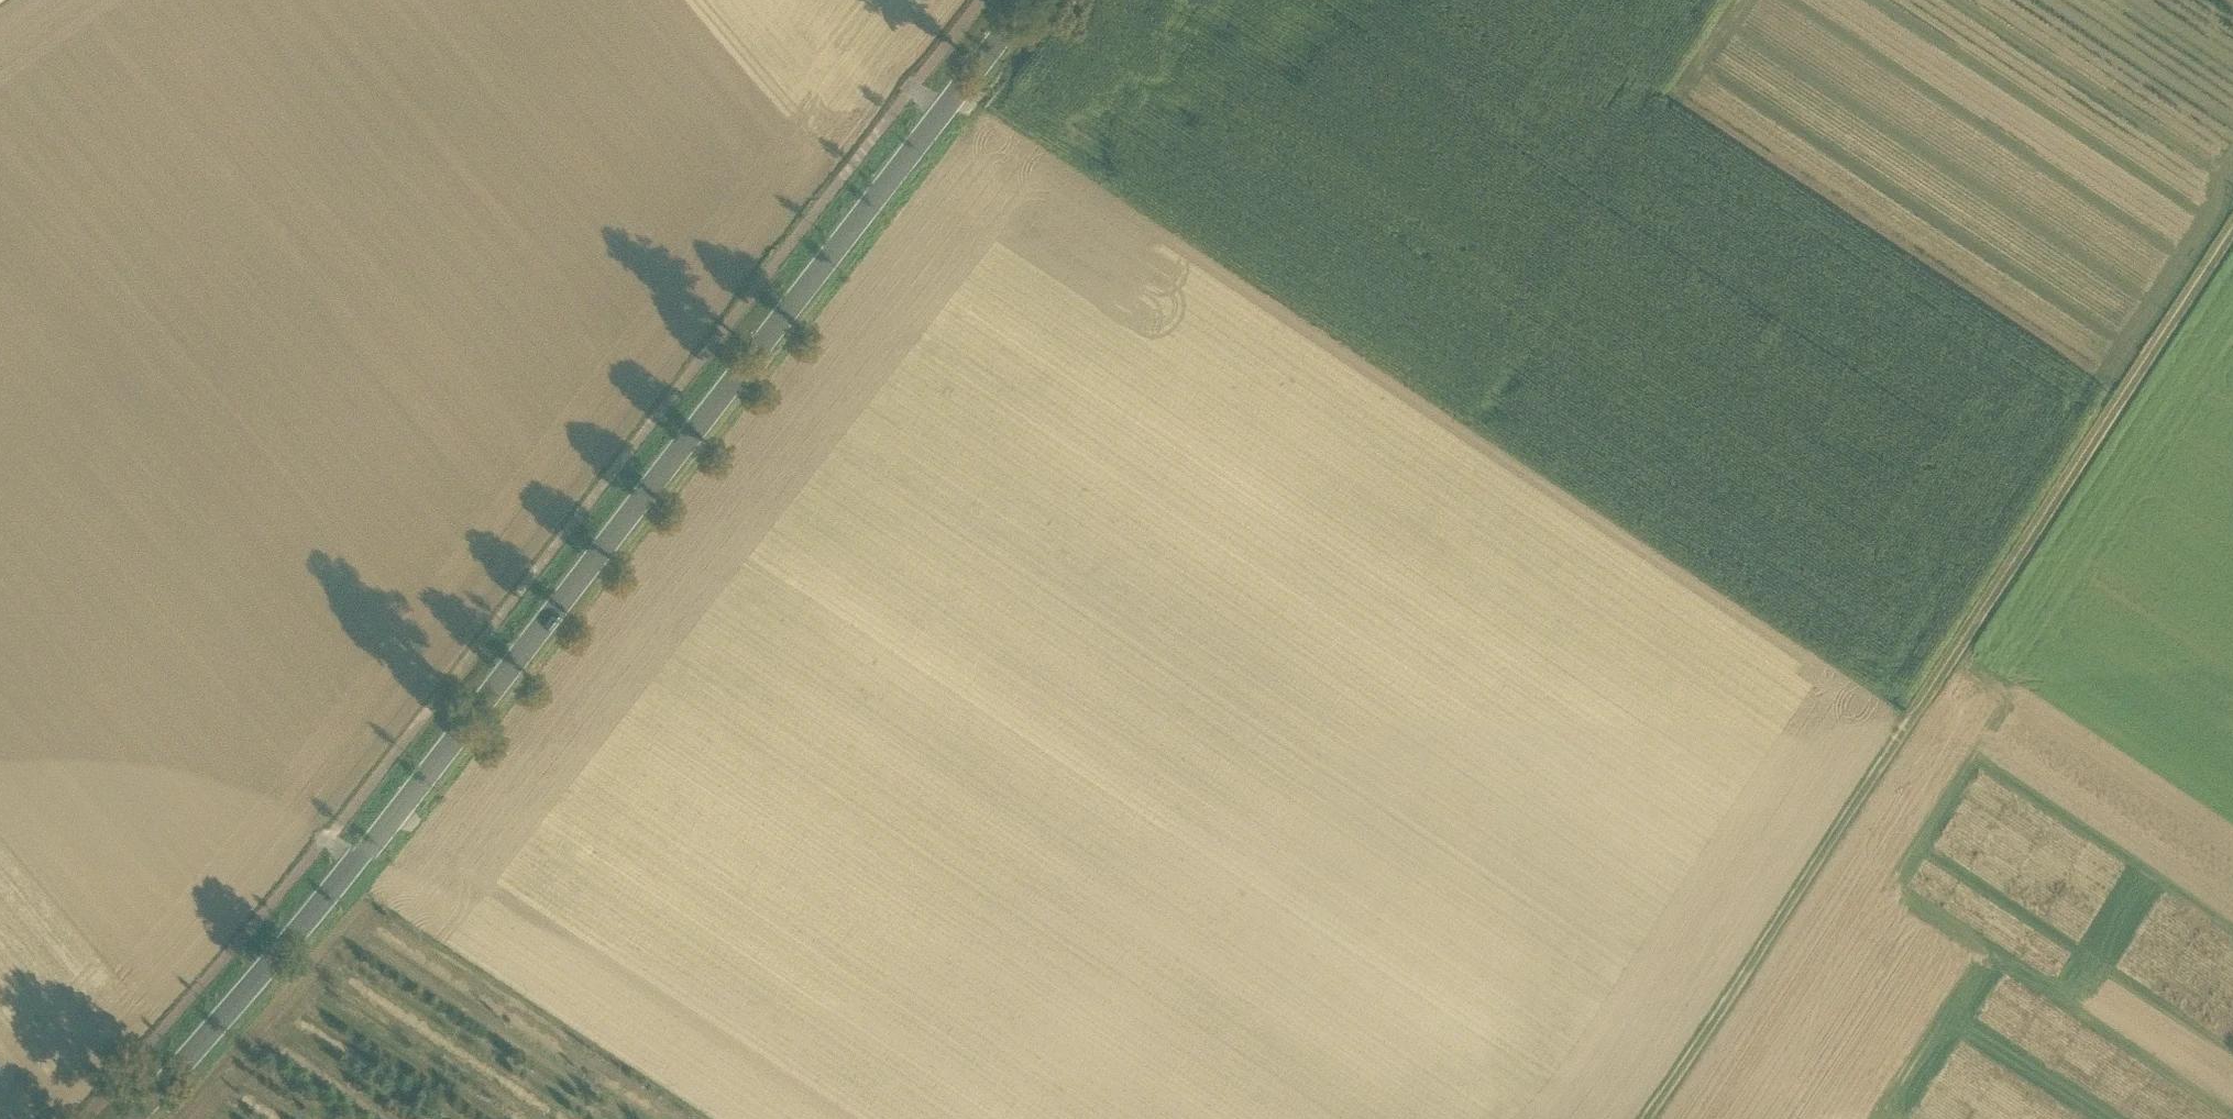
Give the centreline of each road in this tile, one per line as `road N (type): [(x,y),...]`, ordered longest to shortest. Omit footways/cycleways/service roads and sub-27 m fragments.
road 1 (tertiary): [(132,1118),(300,929),(1026,0)]
road 2 (track): [(2232,232),(1651,1118)]

